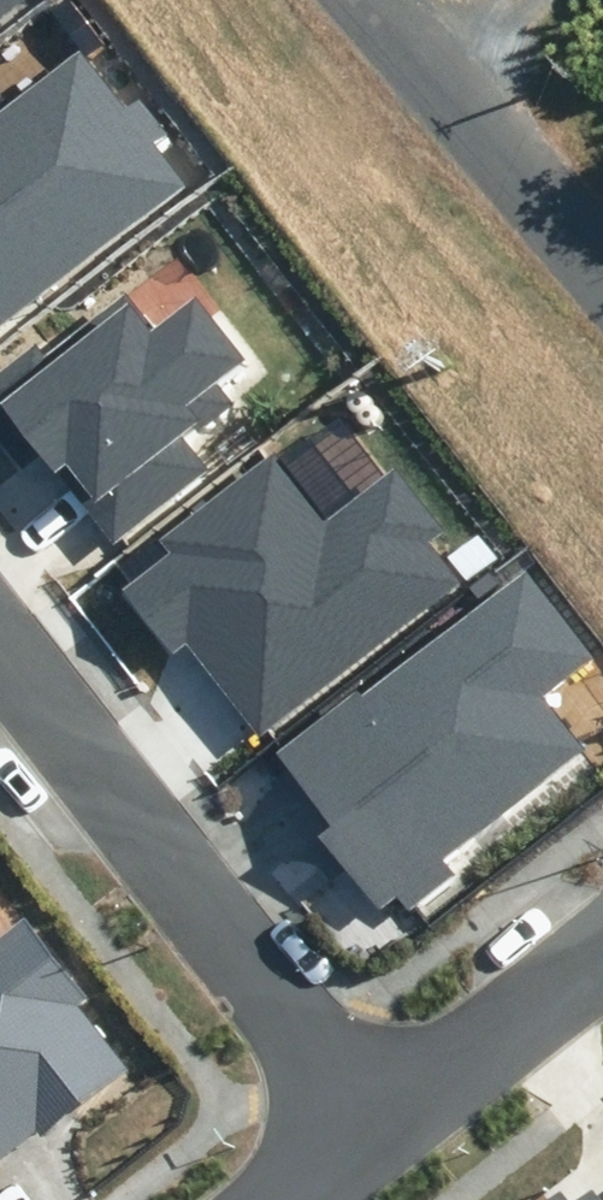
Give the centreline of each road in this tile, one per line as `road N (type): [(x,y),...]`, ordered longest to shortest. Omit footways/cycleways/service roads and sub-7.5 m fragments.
road 1 (residential): [(0,653),(372,1115)]
road 2 (unclassified): [(602,265),(385,0)]
road 3 (residential): [(372,1115),(602,945)]
road 4 (residential): [(264,1199),(372,1115)]

